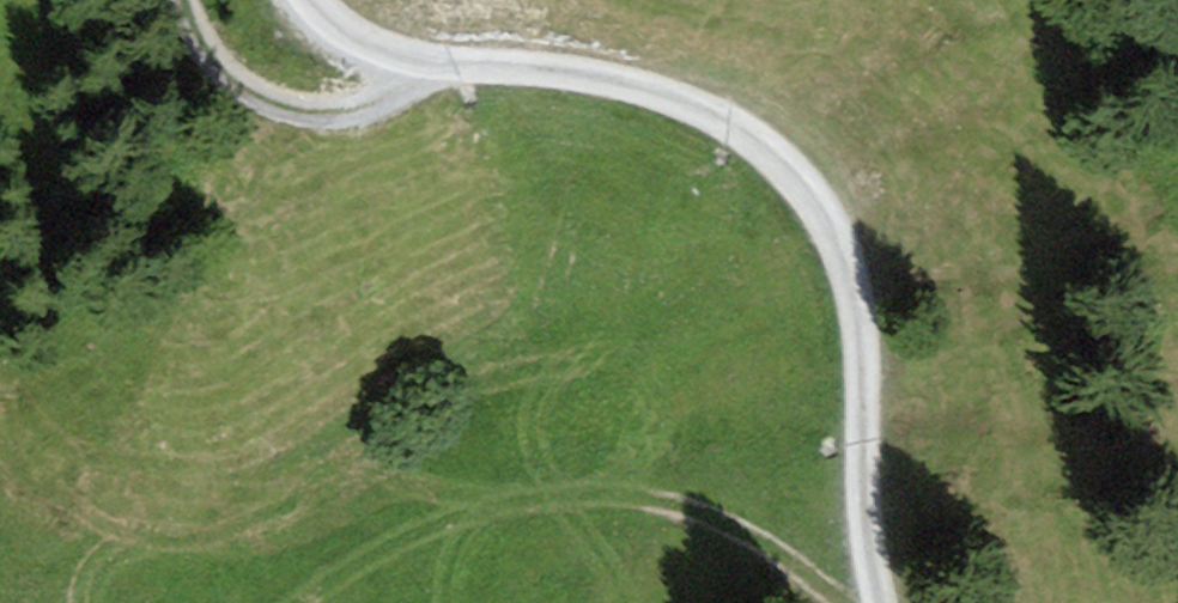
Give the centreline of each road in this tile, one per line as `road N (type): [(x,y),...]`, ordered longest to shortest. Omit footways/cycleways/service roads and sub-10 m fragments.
road 1 (track): [(306,0),(359,46),(621,78),(698,107),(774,153),(826,216),(854,286),(861,491),(879,602)]
road 2 (track): [(847,602),(728,522),(622,489),(500,509),(355,562),(305,602)]
road 3 (track): [(412,59),(387,94),(352,108),(271,100),(230,76),(203,44),(187,0)]

